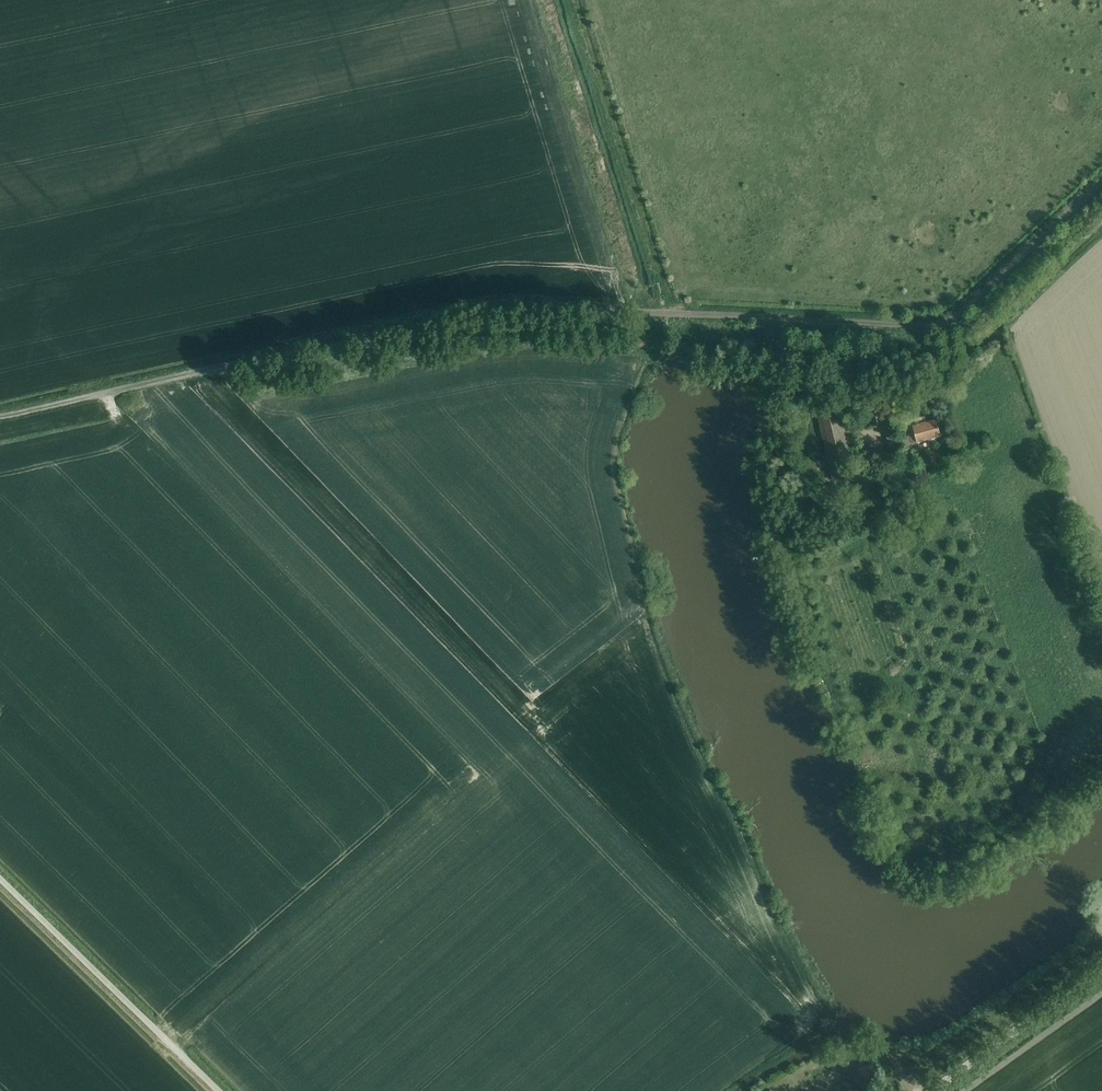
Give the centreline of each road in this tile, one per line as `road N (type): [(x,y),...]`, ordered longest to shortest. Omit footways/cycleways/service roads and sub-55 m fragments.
road 1 (track): [(0,417),(485,308),(946,325),(1101,180)]
road 2 (unclassified): [(218,1090),(0,879)]
road 3 (unclassified): [(932,1090),(1101,969)]

